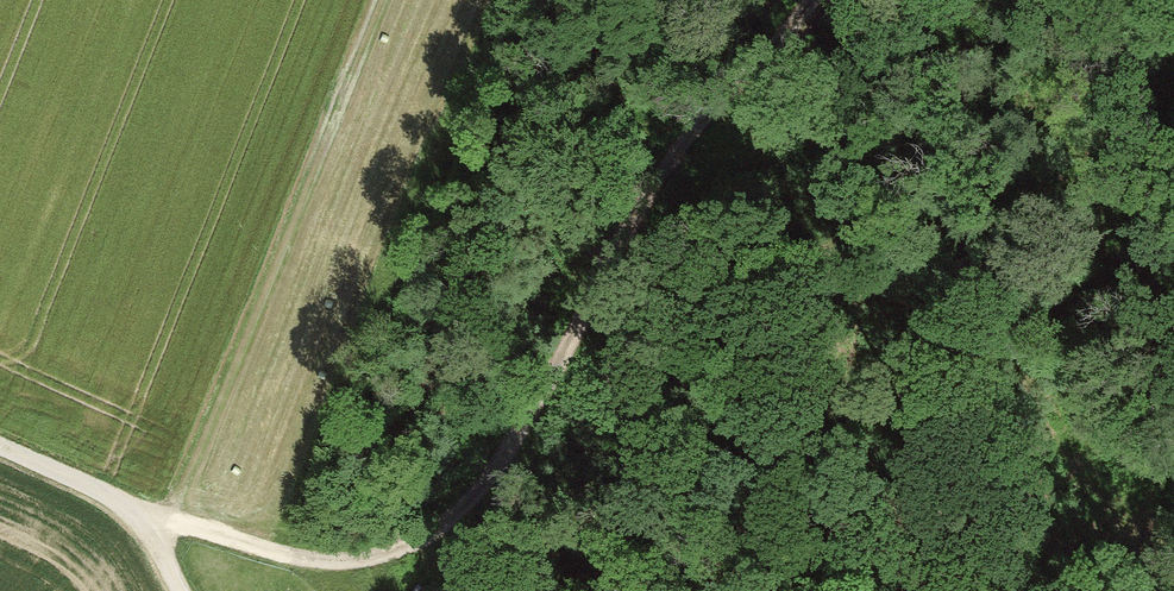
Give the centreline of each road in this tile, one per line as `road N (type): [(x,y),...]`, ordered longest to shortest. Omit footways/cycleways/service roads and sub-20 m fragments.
road 1 (track): [(737,82),(801,213),(840,269),(1013,364),(1092,457),(1136,474),(1173,456)]
road 2 (track): [(480,491),(590,306),(648,188),(808,0)]
road 3 (unclassified): [(0,442),(155,516),(152,539),(180,590)]

